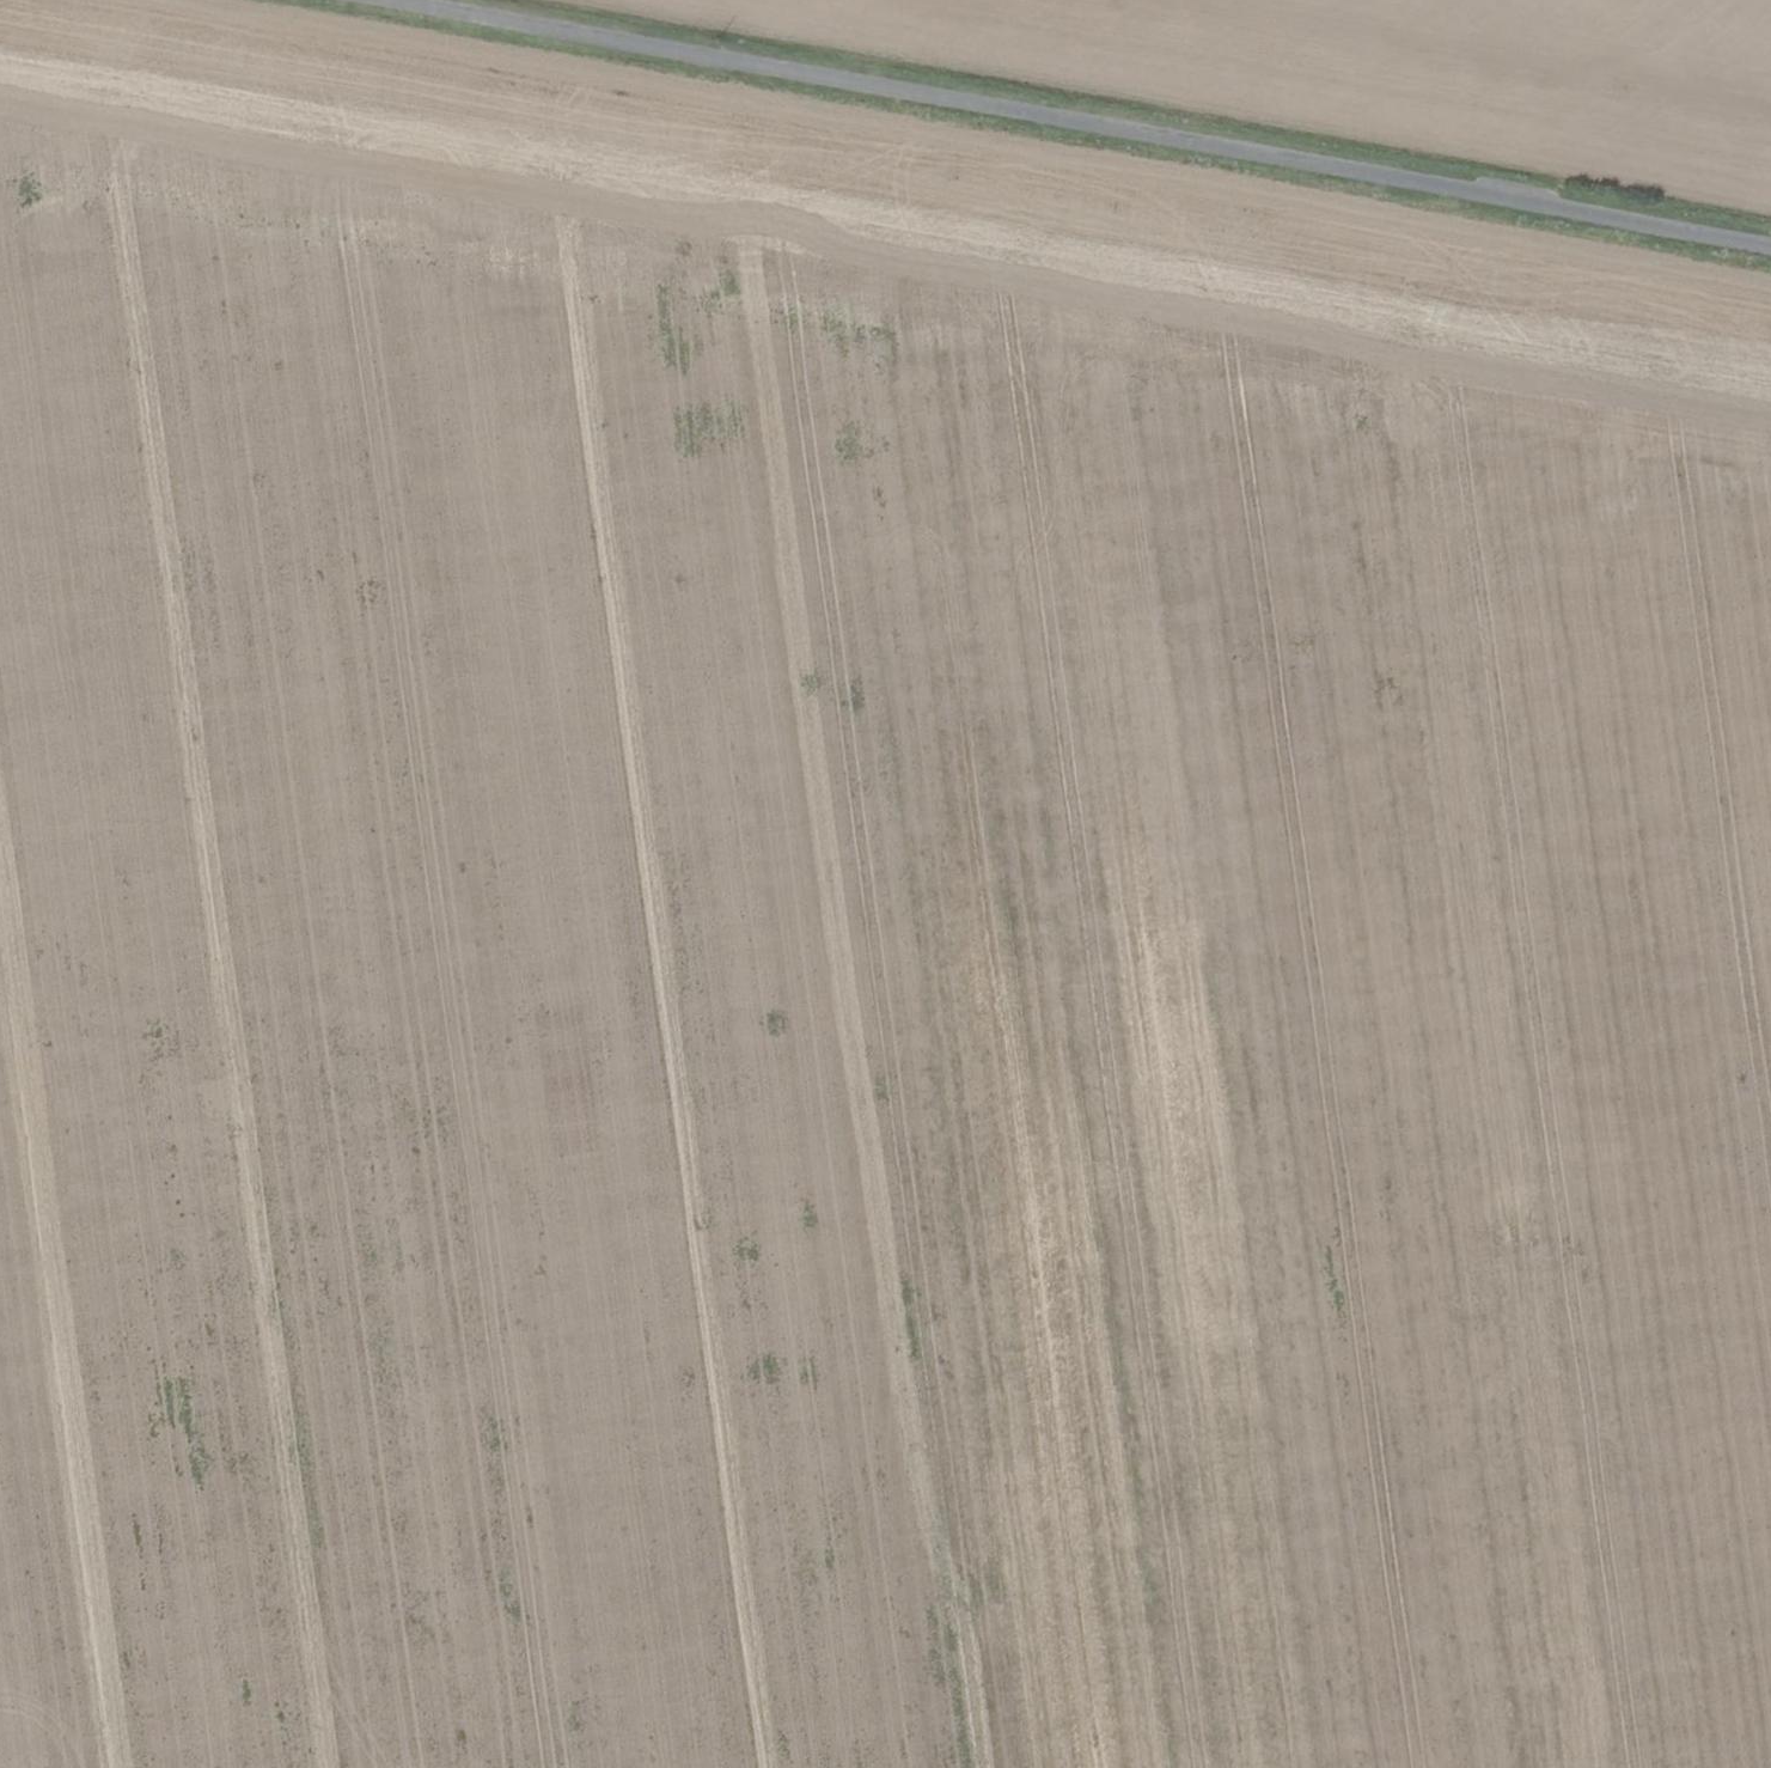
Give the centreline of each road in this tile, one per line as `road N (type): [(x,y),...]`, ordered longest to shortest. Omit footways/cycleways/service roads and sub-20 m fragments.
road 1 (unclassified): [(356,0),(1770,251)]

